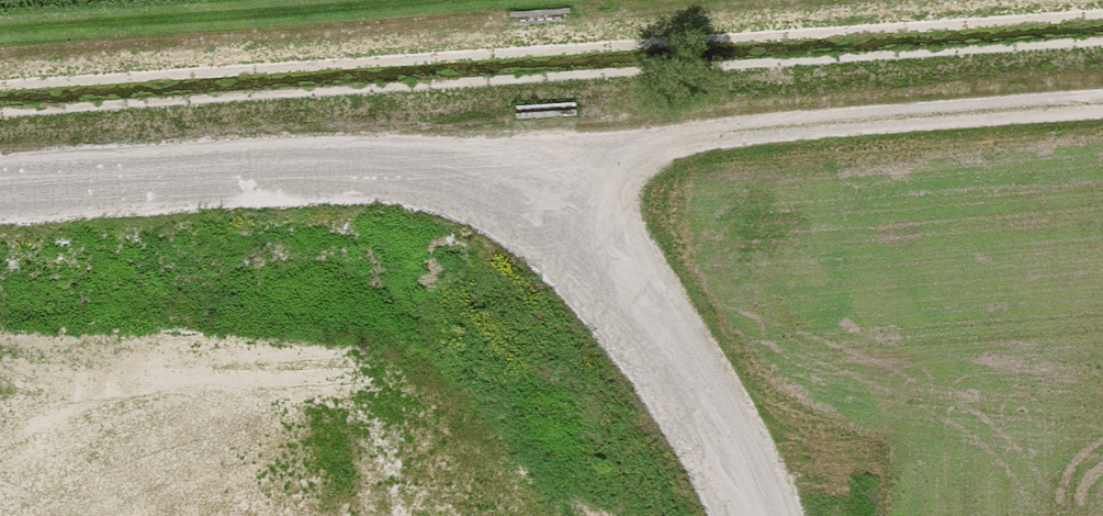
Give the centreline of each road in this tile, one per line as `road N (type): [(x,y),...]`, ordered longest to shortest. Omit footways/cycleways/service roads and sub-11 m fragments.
road 1 (track): [(1102,105),(686,138),(538,212),(0,247)]
road 2 (track): [(363,0),(0,24)]

